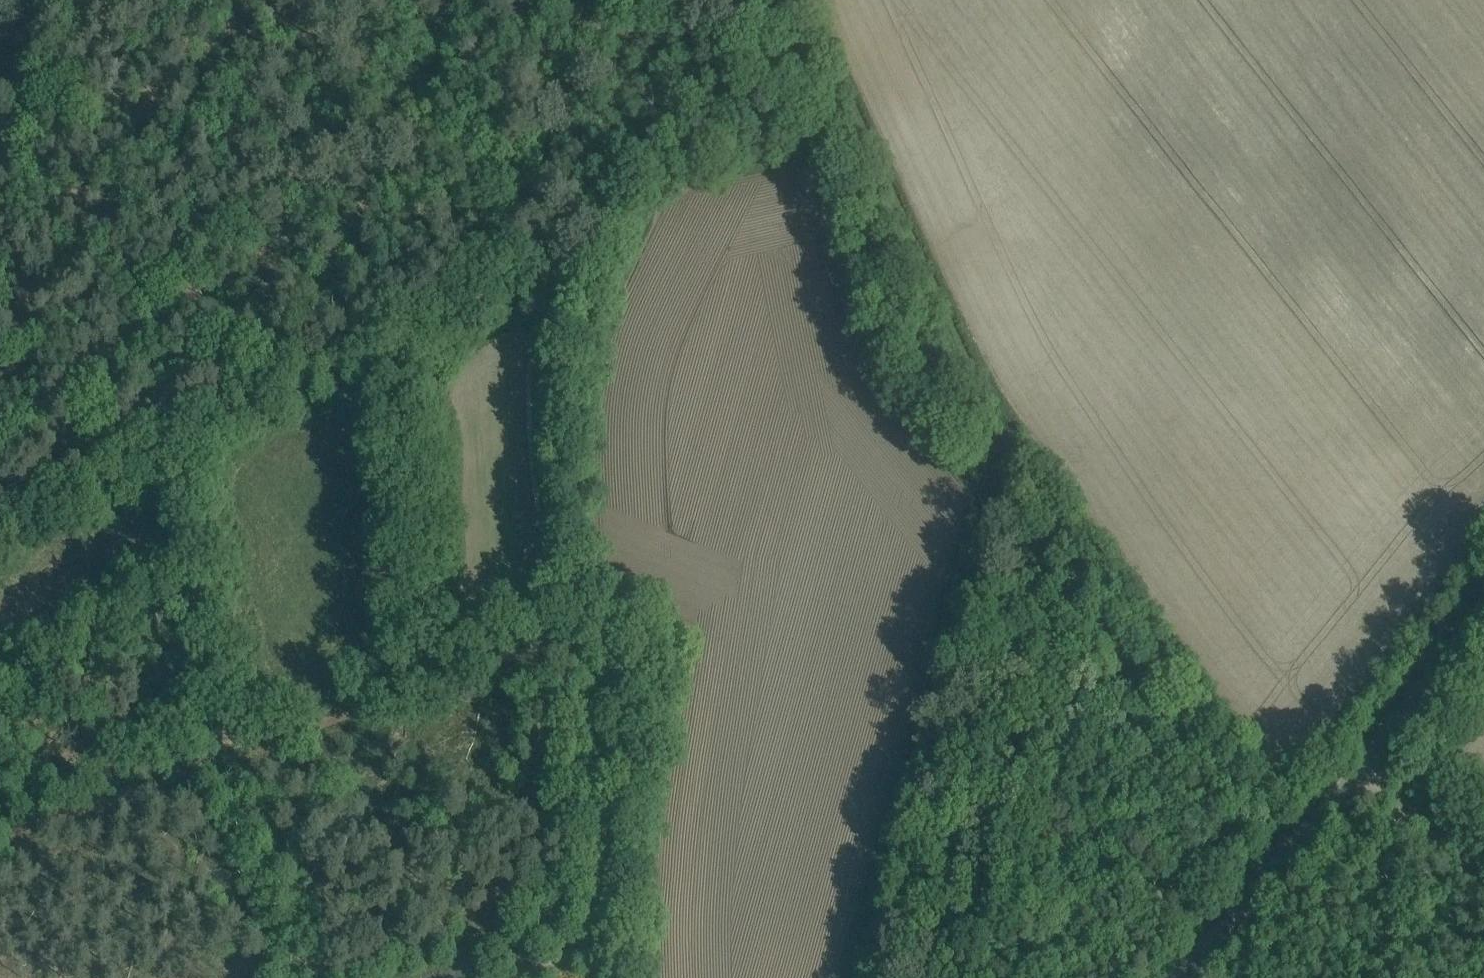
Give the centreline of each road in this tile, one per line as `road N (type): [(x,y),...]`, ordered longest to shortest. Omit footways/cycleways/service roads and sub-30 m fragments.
road 1 (unclassified): [(1181,977),(1336,797),(1483,601)]
road 2 (track): [(1483,885),(1366,759)]

